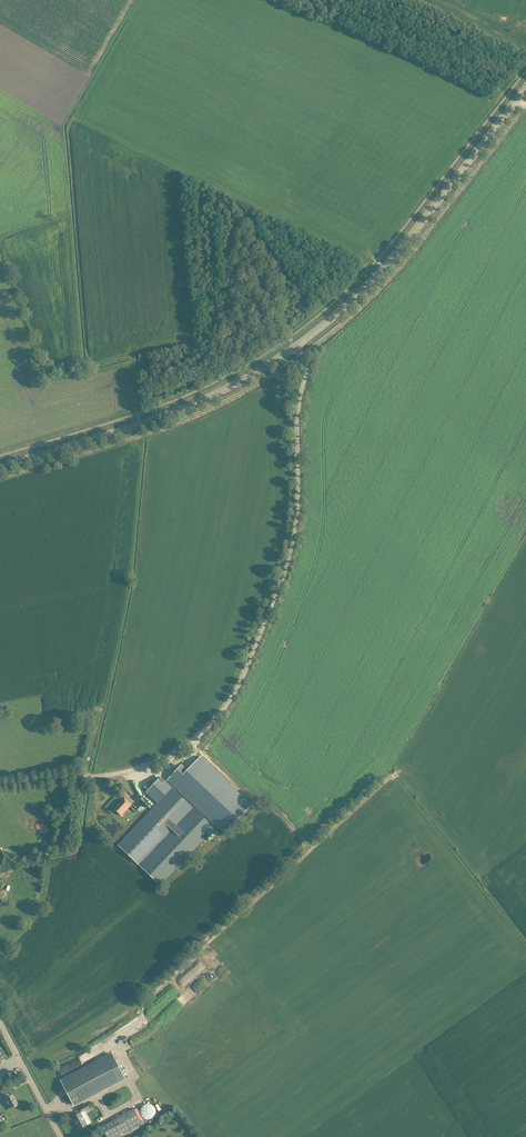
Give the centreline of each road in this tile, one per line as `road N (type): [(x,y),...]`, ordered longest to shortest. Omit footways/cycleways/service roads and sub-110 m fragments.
road 1 (unclassified): [(0,786),(150,764),(195,738),(231,698),(294,533),(306,367),(297,346)]
road 2 (tertiary): [(297,346),(393,258),(525,89)]
road 3 (tertiary): [(0,467),(179,411),(297,346)]
road 4 (unclassified): [(61,1136),(0,1024)]

